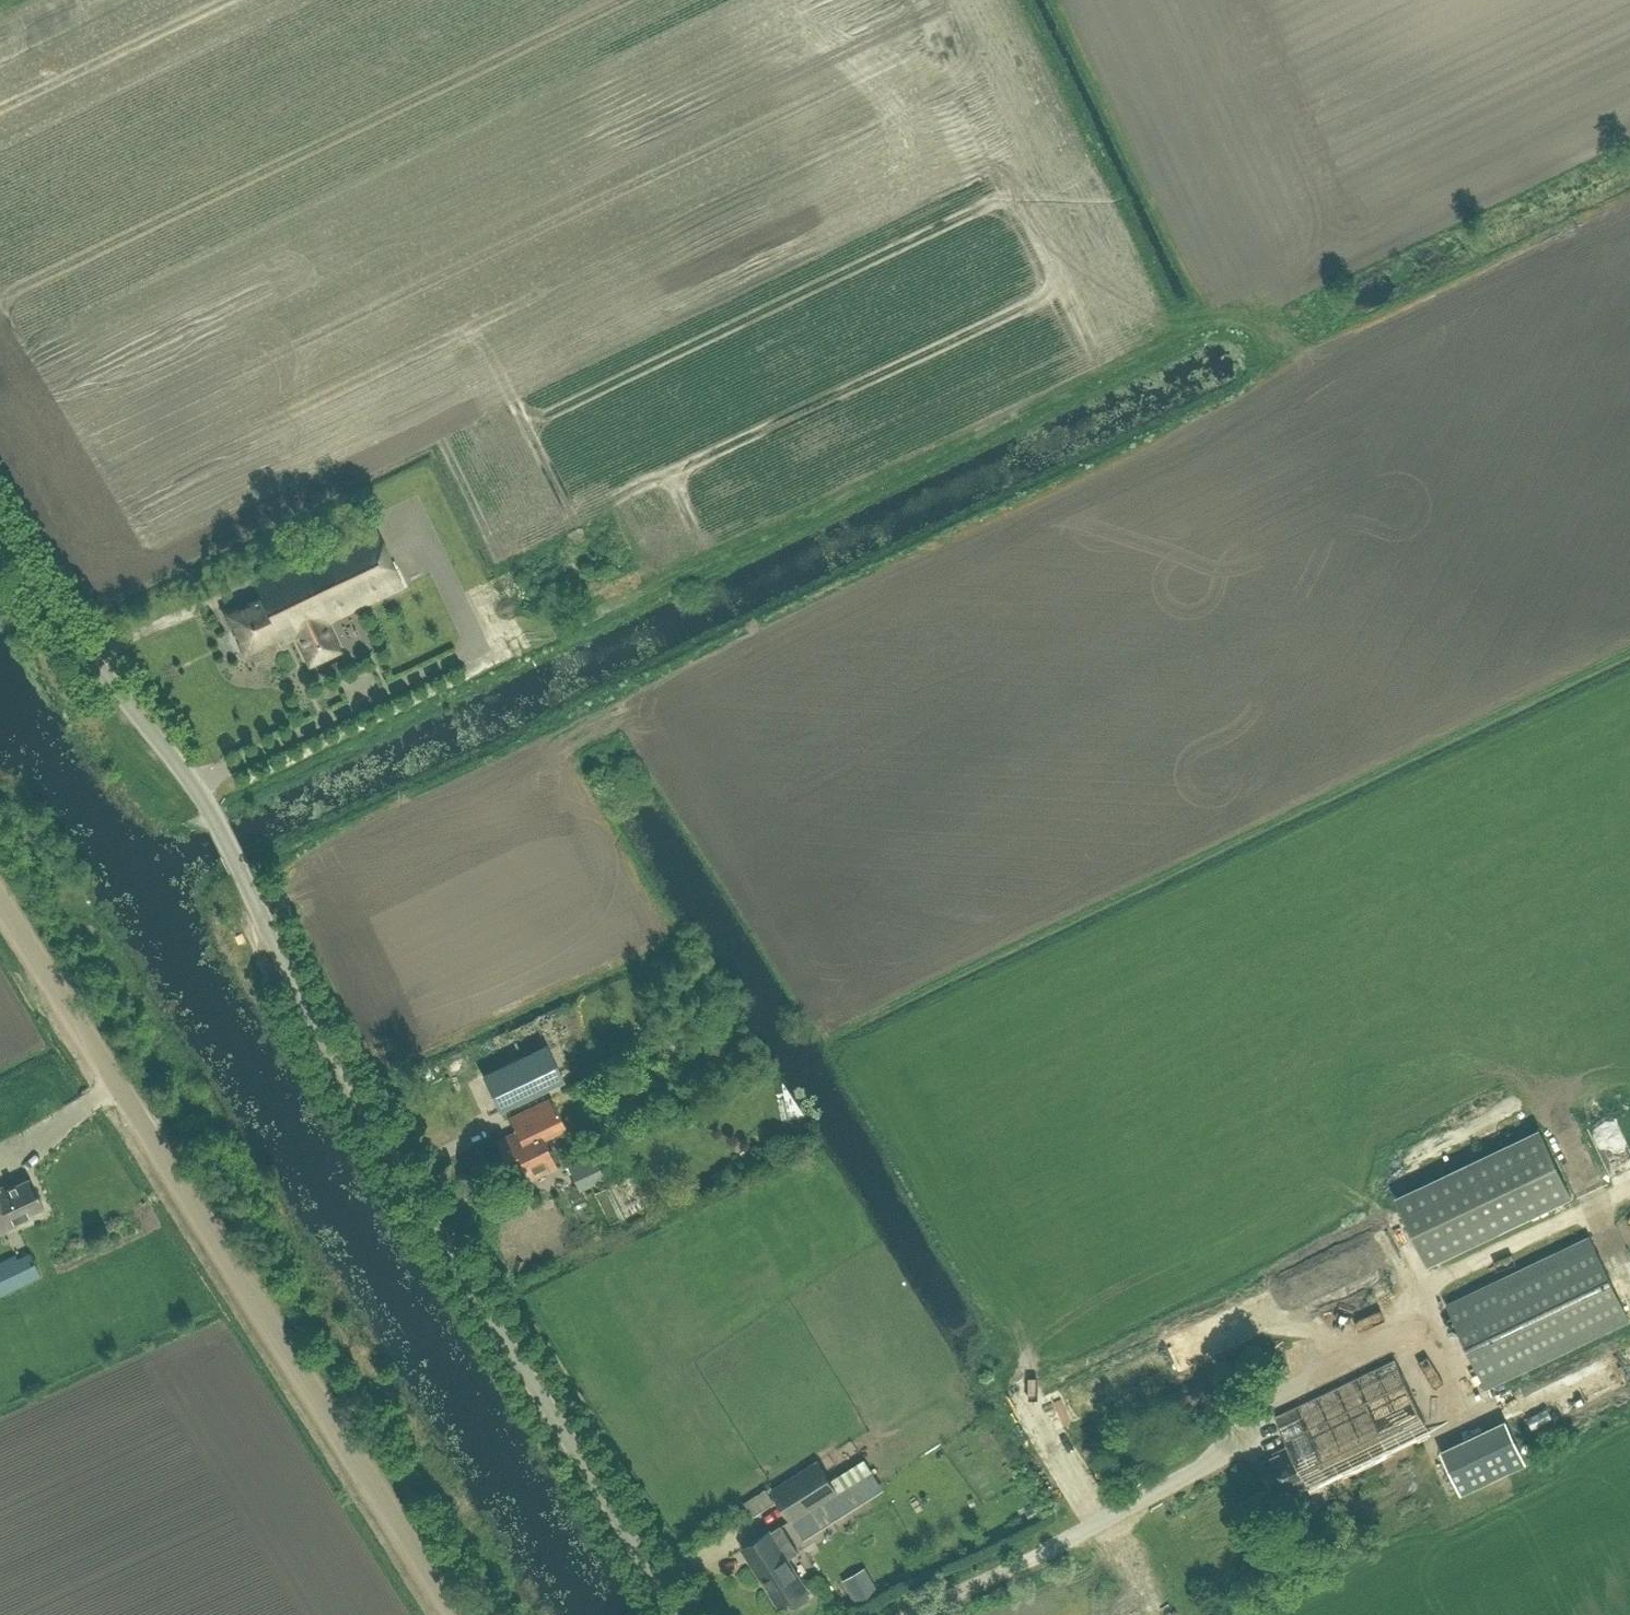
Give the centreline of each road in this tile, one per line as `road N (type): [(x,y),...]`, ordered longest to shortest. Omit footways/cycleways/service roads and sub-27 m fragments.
road 1 (unclassified): [(679,1614),(304,1009),(209,808),(0,536)]
road 2 (track): [(209,808),(225,785),(524,641),(1202,332)]
road 3 (unclassified): [(455,1614),(0,904)]

